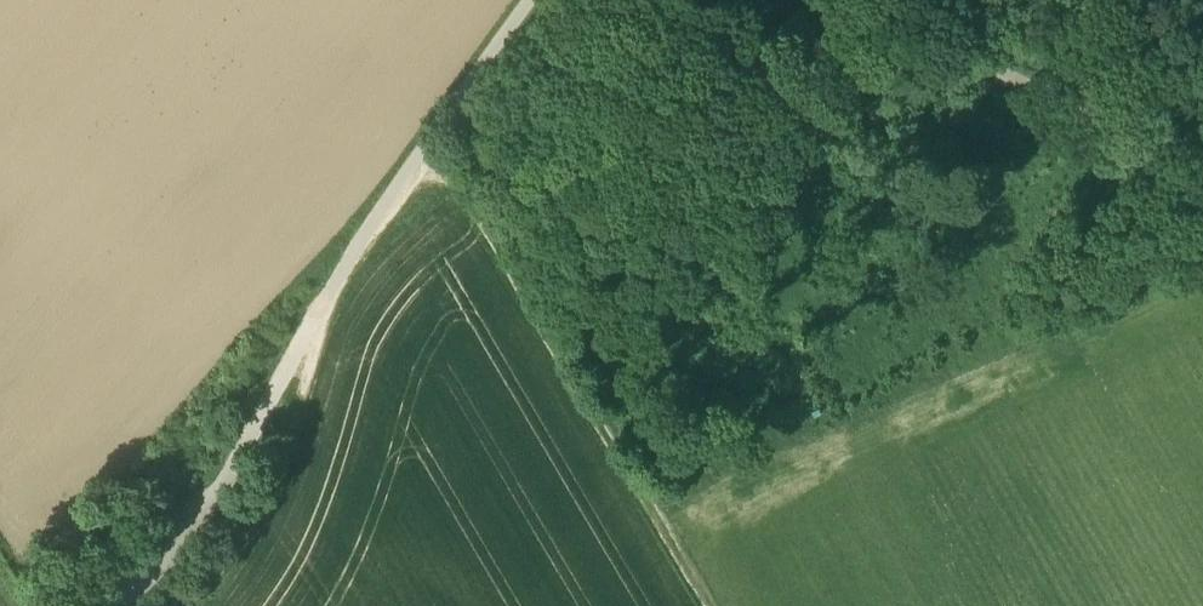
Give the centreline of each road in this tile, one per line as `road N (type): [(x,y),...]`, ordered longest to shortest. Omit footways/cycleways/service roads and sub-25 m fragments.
road 1 (track): [(533,0),(365,235),(208,501),(90,605)]
road 2 (track): [(714,605),(440,131)]
road 3 (track): [(857,0),(1090,116),(1202,187)]

